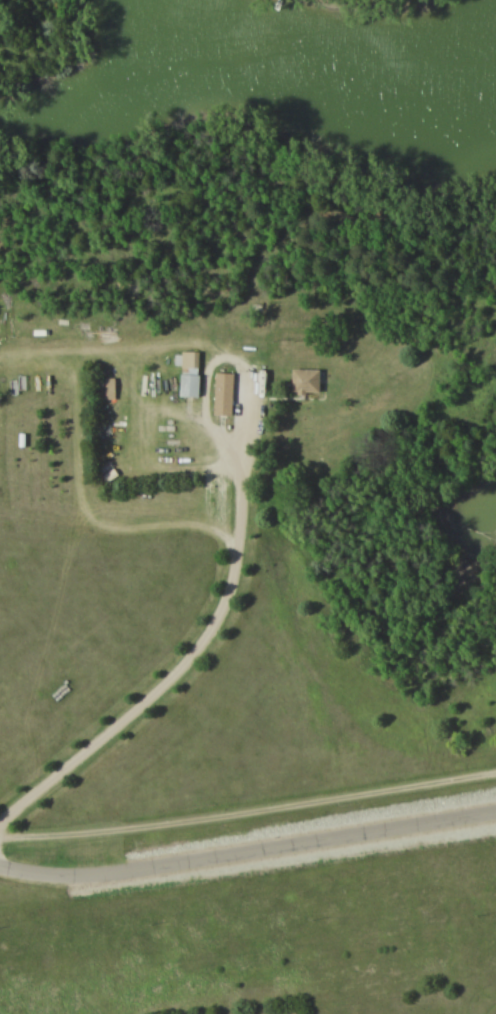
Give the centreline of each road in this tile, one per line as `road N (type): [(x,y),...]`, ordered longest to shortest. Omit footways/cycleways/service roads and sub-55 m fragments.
road 1 (tertiary): [(495,816),(126,876)]
road 2 (tertiary): [(126,876),(0,872)]

